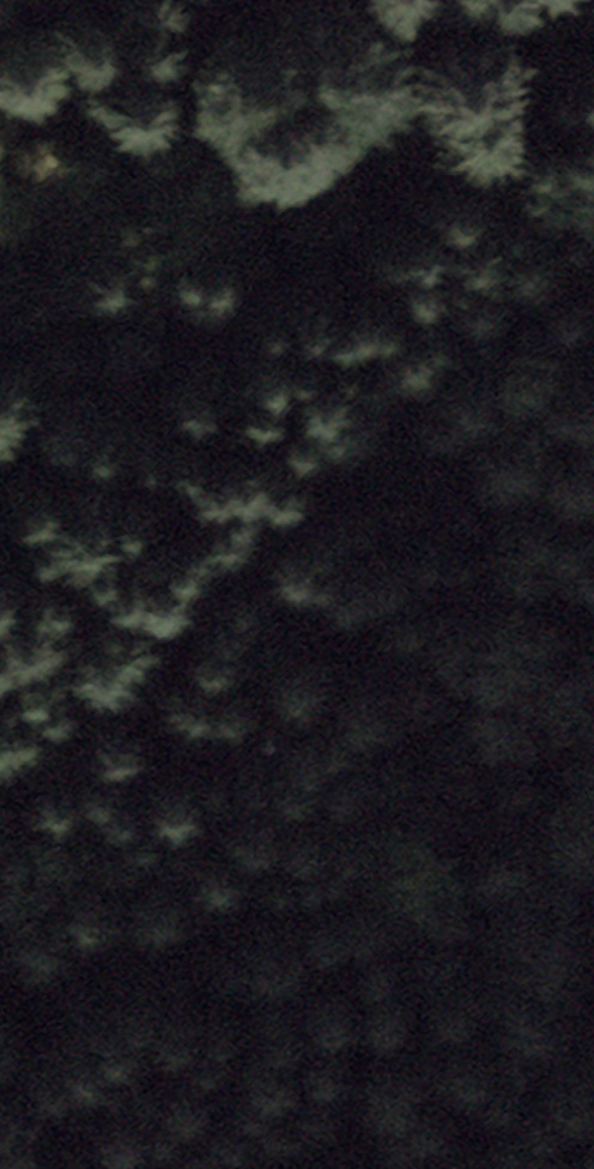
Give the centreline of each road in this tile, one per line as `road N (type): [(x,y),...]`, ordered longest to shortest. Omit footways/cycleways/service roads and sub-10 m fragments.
road 1 (track): [(593,246),(538,298),(0,699)]
road 2 (track): [(0,217),(563,182),(593,232)]
road 3 (track): [(0,968),(593,816)]

